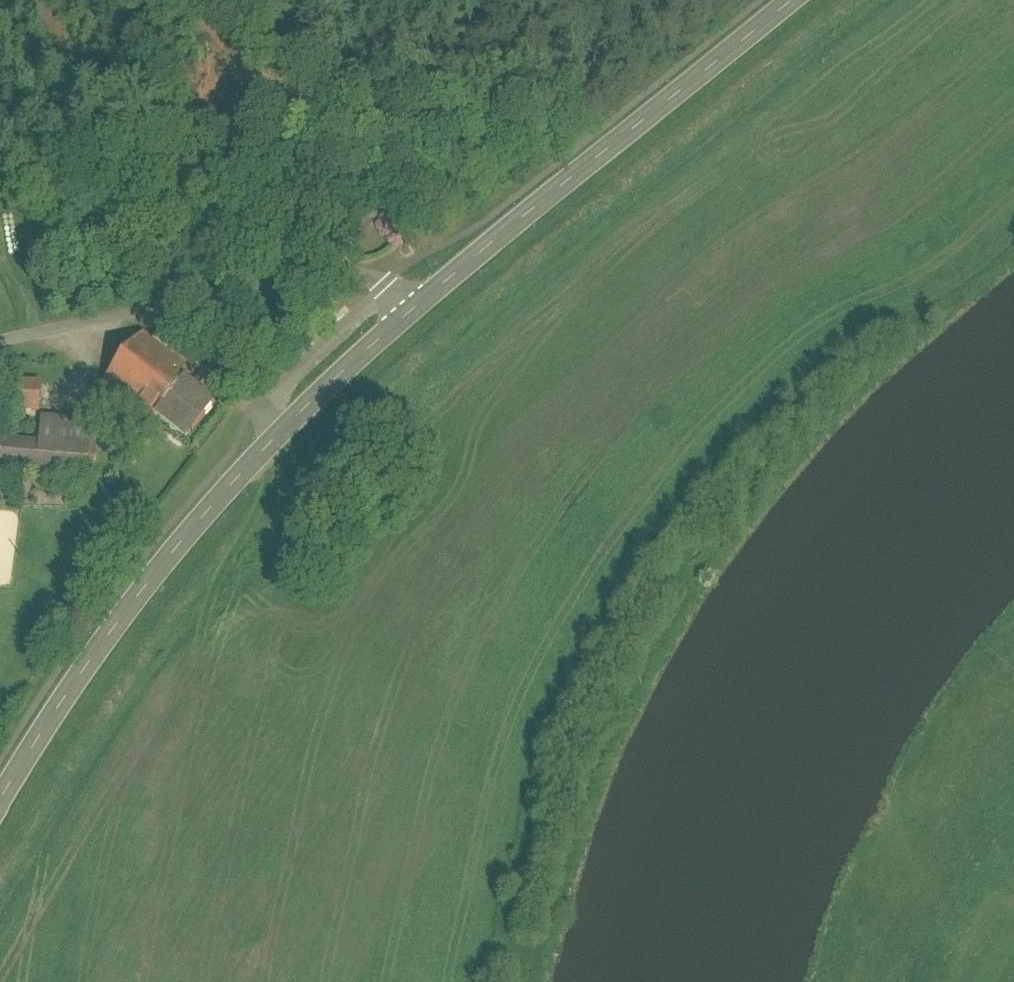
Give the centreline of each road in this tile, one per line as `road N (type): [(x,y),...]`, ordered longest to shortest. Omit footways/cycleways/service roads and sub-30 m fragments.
road 1 (secondary): [(0,804),(105,645),(202,522),(278,439),(418,309)]
road 2 (secondary): [(418,309),(791,0)]
road 3 (residential): [(0,340),(323,278),(385,286),(418,309)]

